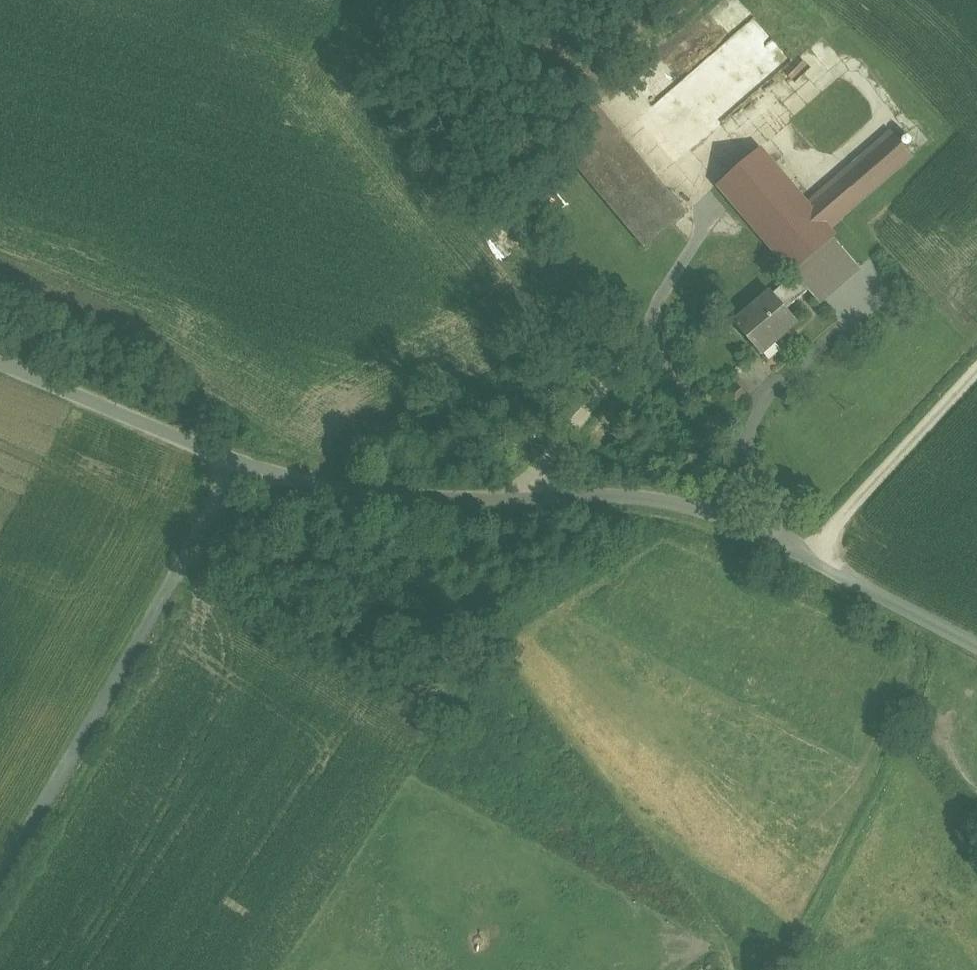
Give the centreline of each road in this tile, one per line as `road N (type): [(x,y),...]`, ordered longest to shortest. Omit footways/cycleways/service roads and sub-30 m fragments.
road 1 (unclassified): [(976,652),(789,551),(663,512),(287,485)]
road 2 (track): [(0,775),(115,596),(195,446)]

